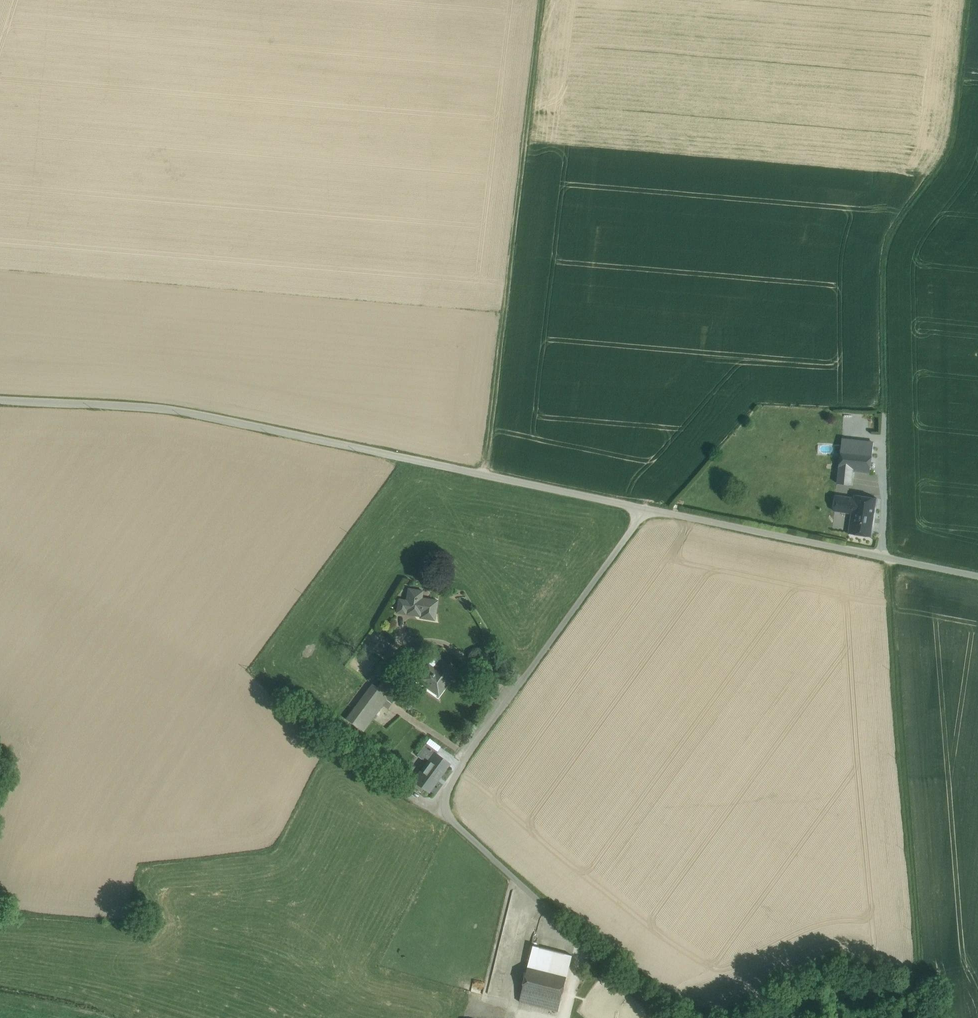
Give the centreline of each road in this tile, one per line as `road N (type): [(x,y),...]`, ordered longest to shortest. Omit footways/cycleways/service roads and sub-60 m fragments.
road 1 (unclassified): [(669,1017),(440,813),(439,798),(649,510)]
road 2 (unclassified): [(649,510),(168,409),(0,401)]
road 3 (track): [(541,0),(487,476)]
road 4 (track): [(968,0),(952,145),(885,245),(885,409)]
road 5 (unclassified): [(977,576),(649,510)]

